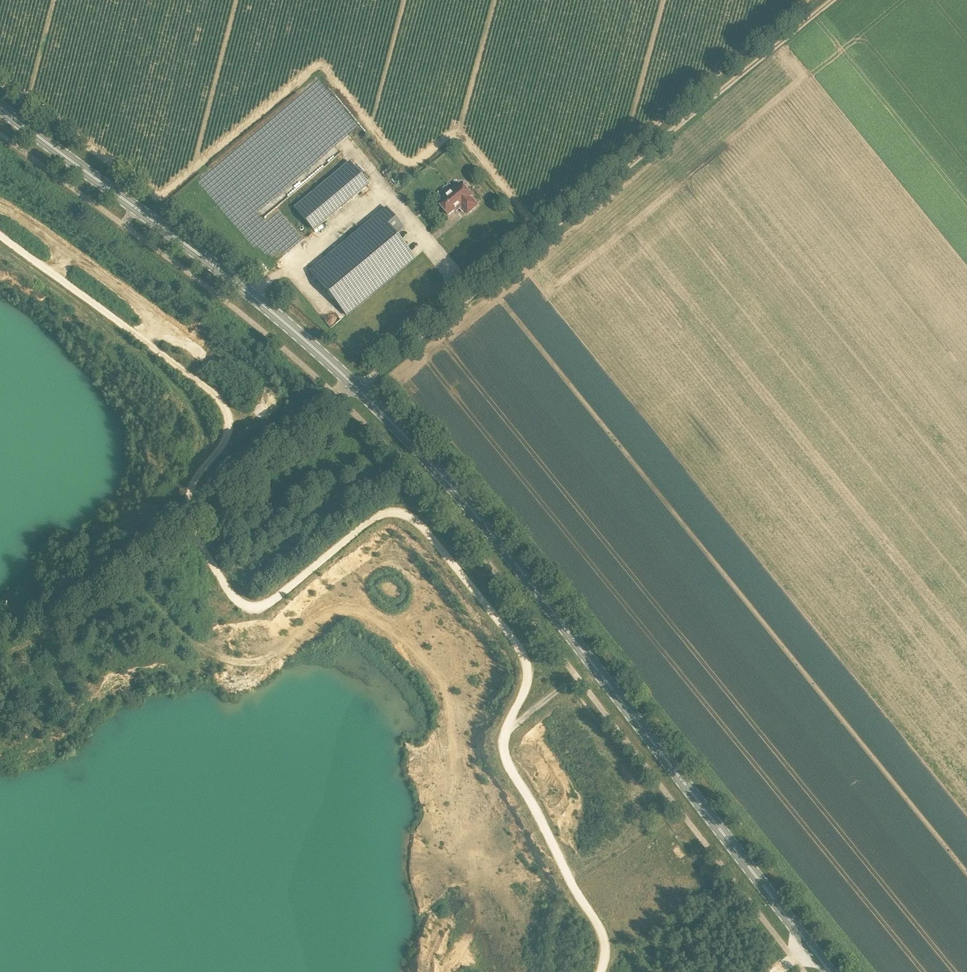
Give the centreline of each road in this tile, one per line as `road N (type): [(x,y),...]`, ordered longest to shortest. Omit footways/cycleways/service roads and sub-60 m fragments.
road 1 (track): [(0,236),(230,413),(229,441),(195,485),(191,516),(247,606),(271,599),(388,513),(410,513),(519,647),(527,676),(507,745),(602,937),(597,971)]
road 2 (secondary): [(828,971),(431,466),(305,340),(0,107)]
road 3 (track): [(827,0),(356,388)]

